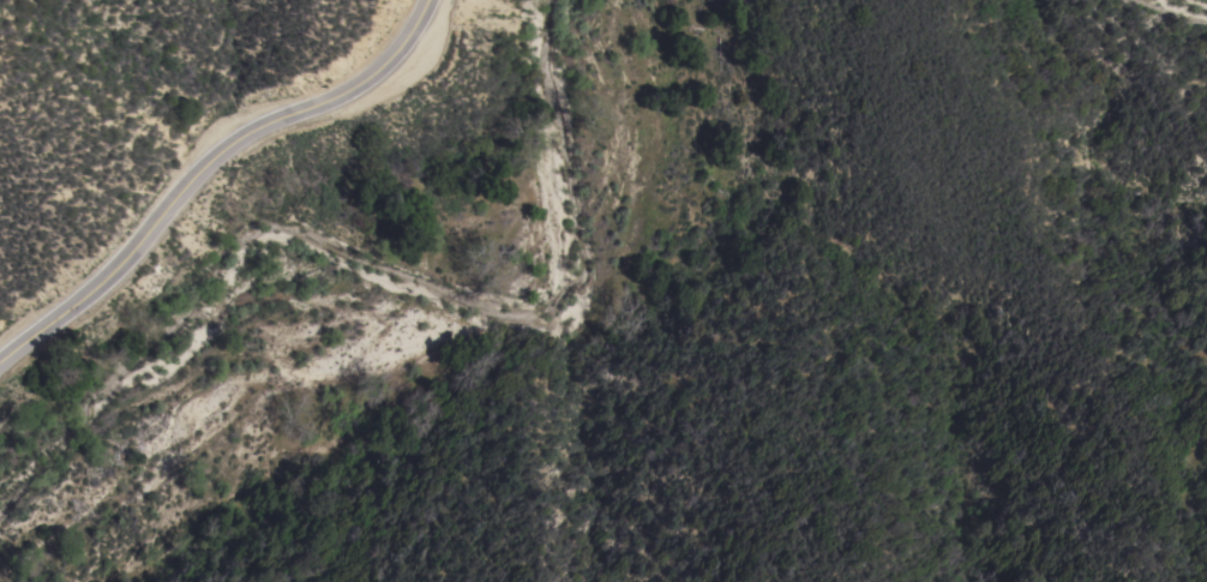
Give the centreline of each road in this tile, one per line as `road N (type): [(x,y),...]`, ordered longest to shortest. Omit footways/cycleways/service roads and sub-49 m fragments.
road 1 (secondary): [(434,0),(426,20),(346,103),(262,132),(208,174),(127,271),(0,365)]

